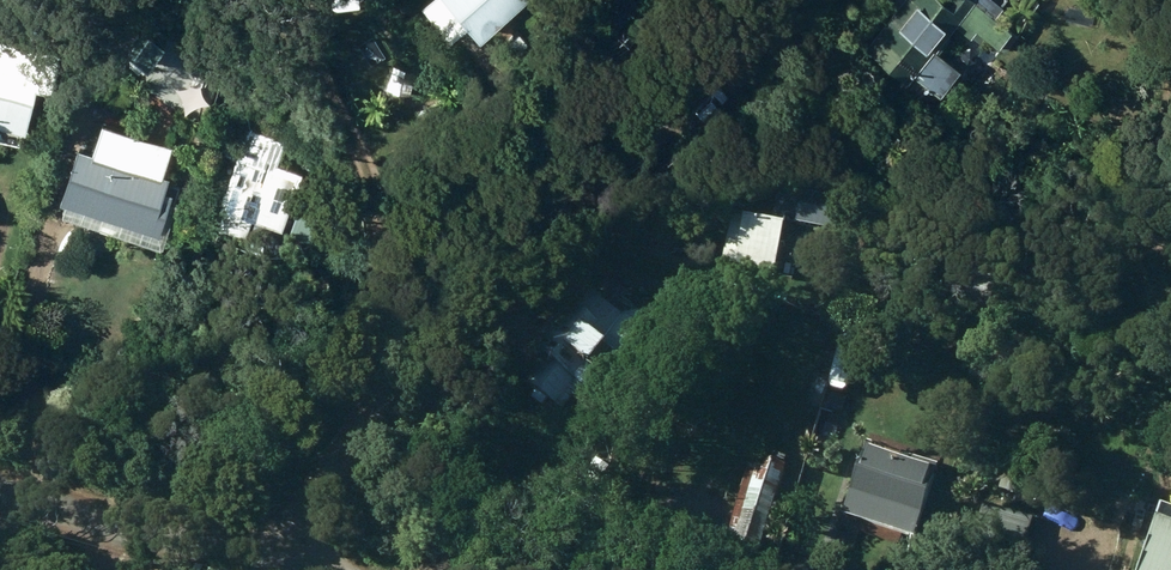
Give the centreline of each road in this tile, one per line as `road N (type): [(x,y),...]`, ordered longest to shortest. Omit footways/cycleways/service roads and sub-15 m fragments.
road 1 (residential): [(286,563),(374,427),(491,273),(602,182),(811,37),(832,0)]
road 2 (residential): [(0,489),(286,563)]

